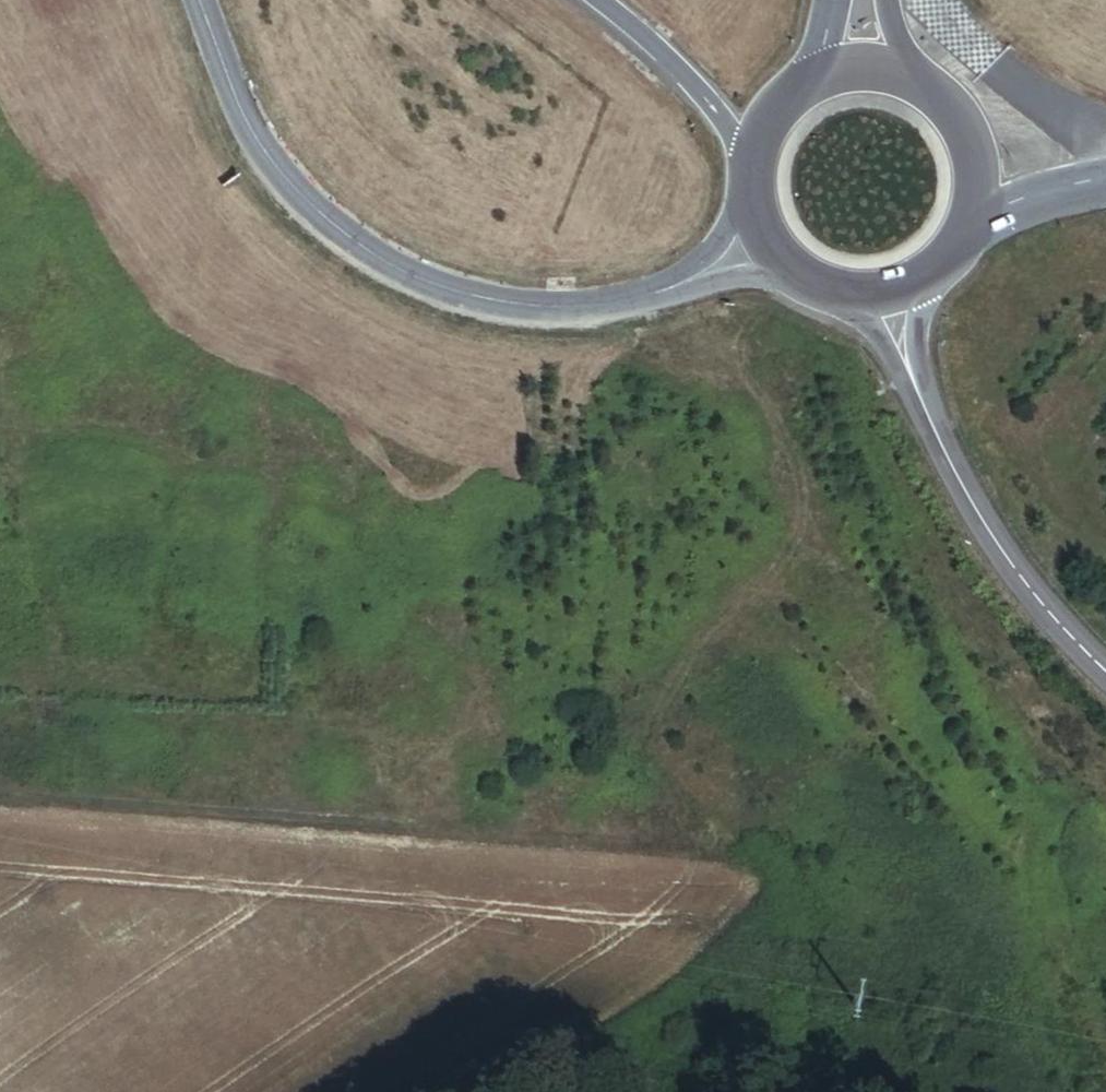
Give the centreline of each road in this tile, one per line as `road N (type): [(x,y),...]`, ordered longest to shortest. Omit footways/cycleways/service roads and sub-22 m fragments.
road 1 (tertiary): [(626,305),(525,308),(452,296),(325,234),(252,151),(187,0)]
road 2 (tertiary): [(1105,670),(1058,623),(987,526),(918,390)]
road 3 (motorway): [(599,0),(669,58),(756,163)]
road 4 (primary): [(965,232),(979,186),(975,152),(961,121),(915,81)]
road 5 (tertiary): [(754,188),(710,253),(626,305)]
road 6 (tertiary): [(626,305),(728,278),(798,270)]
road 7 (motorway): [(965,232),(1012,203),(1105,178)]
road 8 (primary): [(915,81),(877,70),(842,72),(796,96)]
road 9 (tertiary): [(918,390),(916,334),(936,269)]
road 10 (tertiary): [(846,291),(918,390)]

